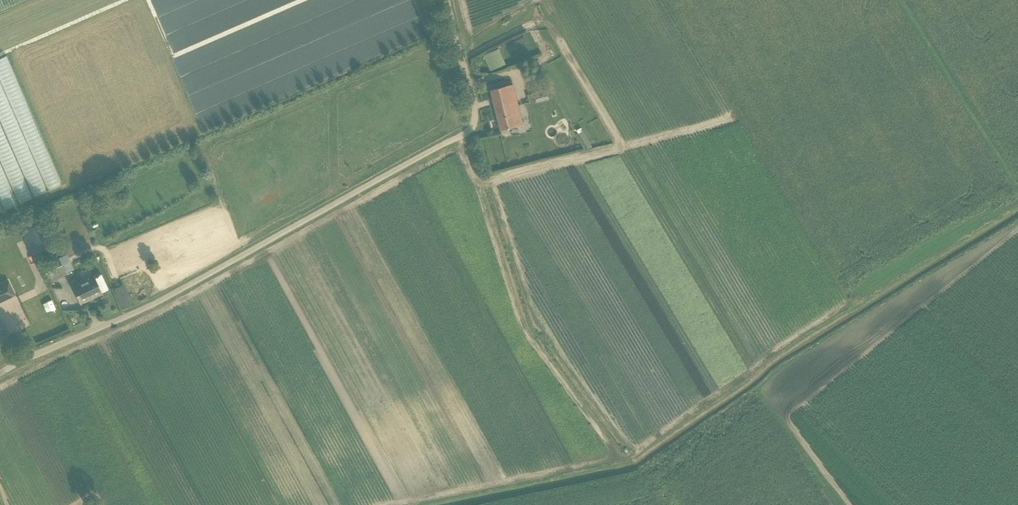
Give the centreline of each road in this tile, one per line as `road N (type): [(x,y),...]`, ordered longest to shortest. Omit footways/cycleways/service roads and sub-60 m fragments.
road 1 (unclassified): [(0,373),(142,310),(471,130),(474,109),(450,0)]

